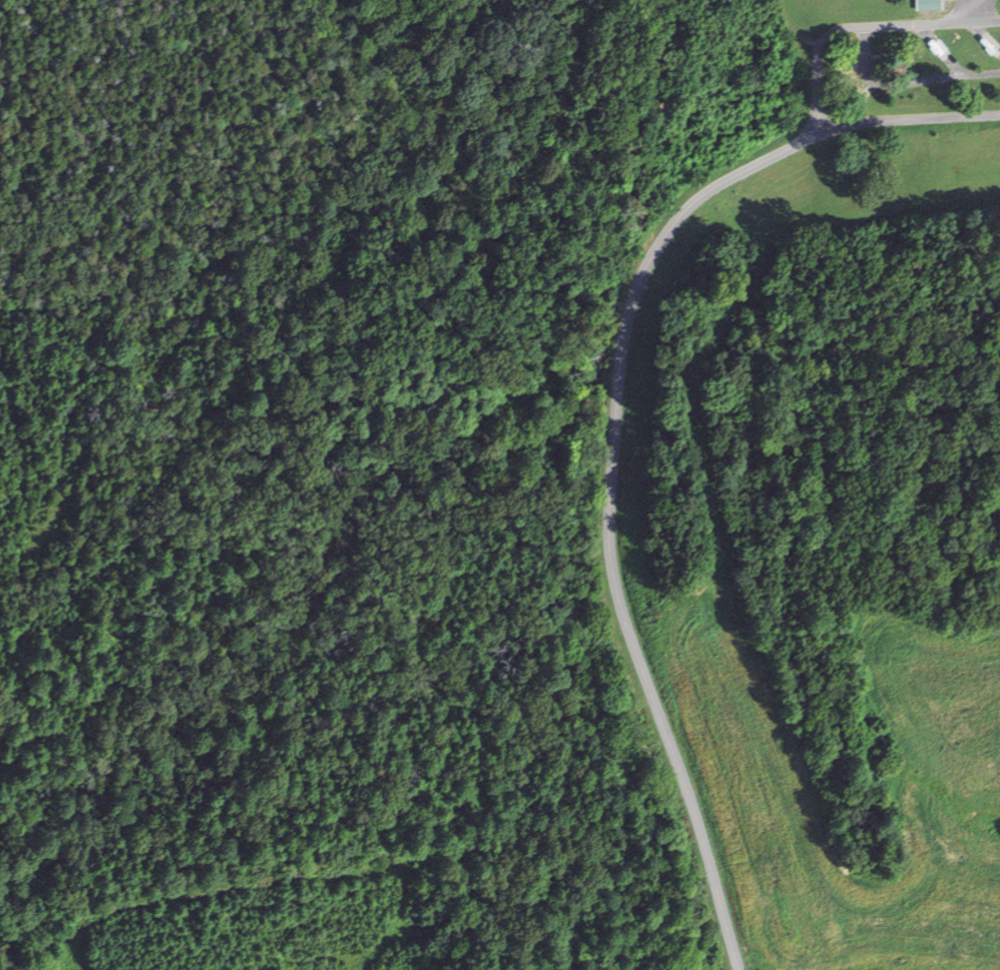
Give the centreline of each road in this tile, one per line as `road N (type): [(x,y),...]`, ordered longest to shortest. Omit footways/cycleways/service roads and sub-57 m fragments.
road 1 (tertiary): [(740,969),(621,589),(615,359),(669,224),(708,188),(814,136)]
road 2 (residential): [(999,115),(863,123),(814,136)]

